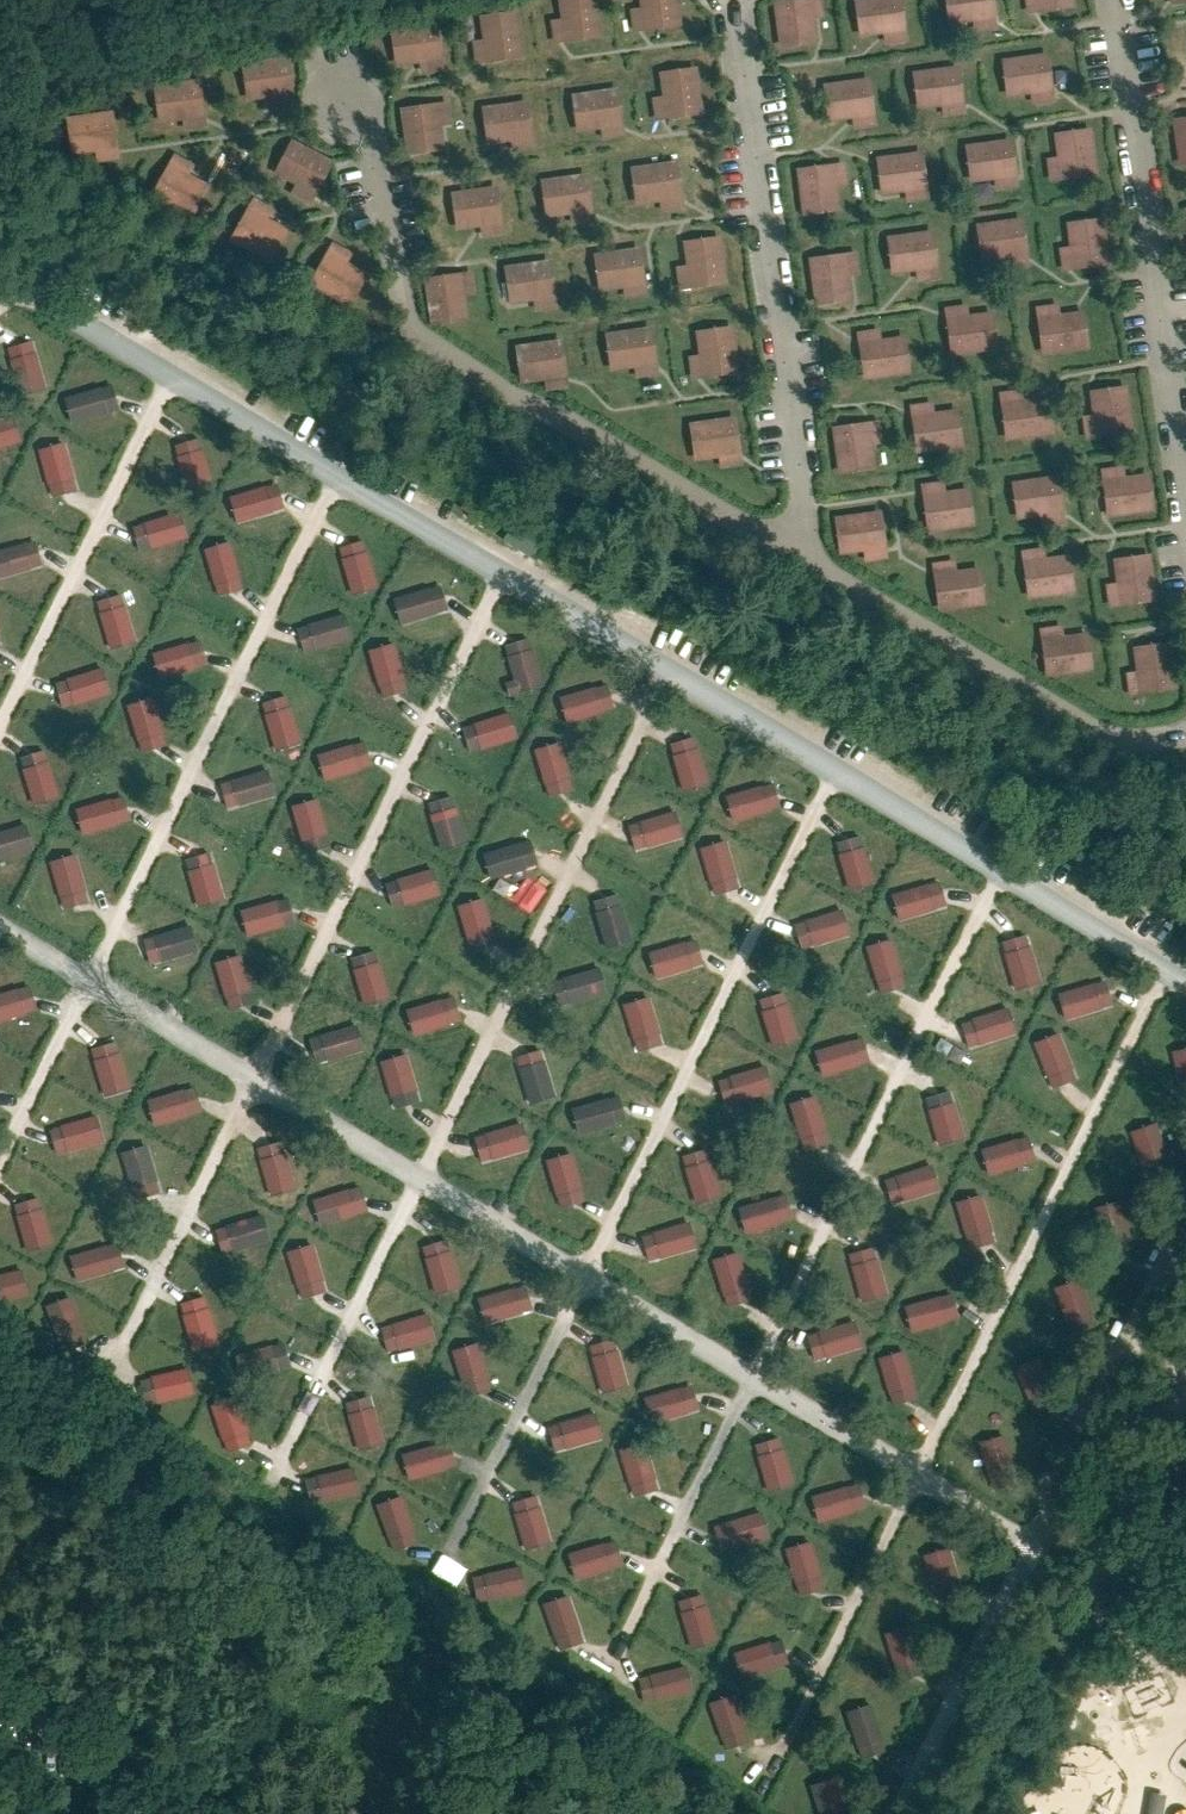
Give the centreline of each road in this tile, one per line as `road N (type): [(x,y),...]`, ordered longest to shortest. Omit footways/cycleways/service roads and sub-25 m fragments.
road 1 (track): [(1185,980),(0,279)]
road 2 (unclassified): [(1185,1223),(894,1813)]
road 3 (unclassified): [(0,1704),(147,1813)]

